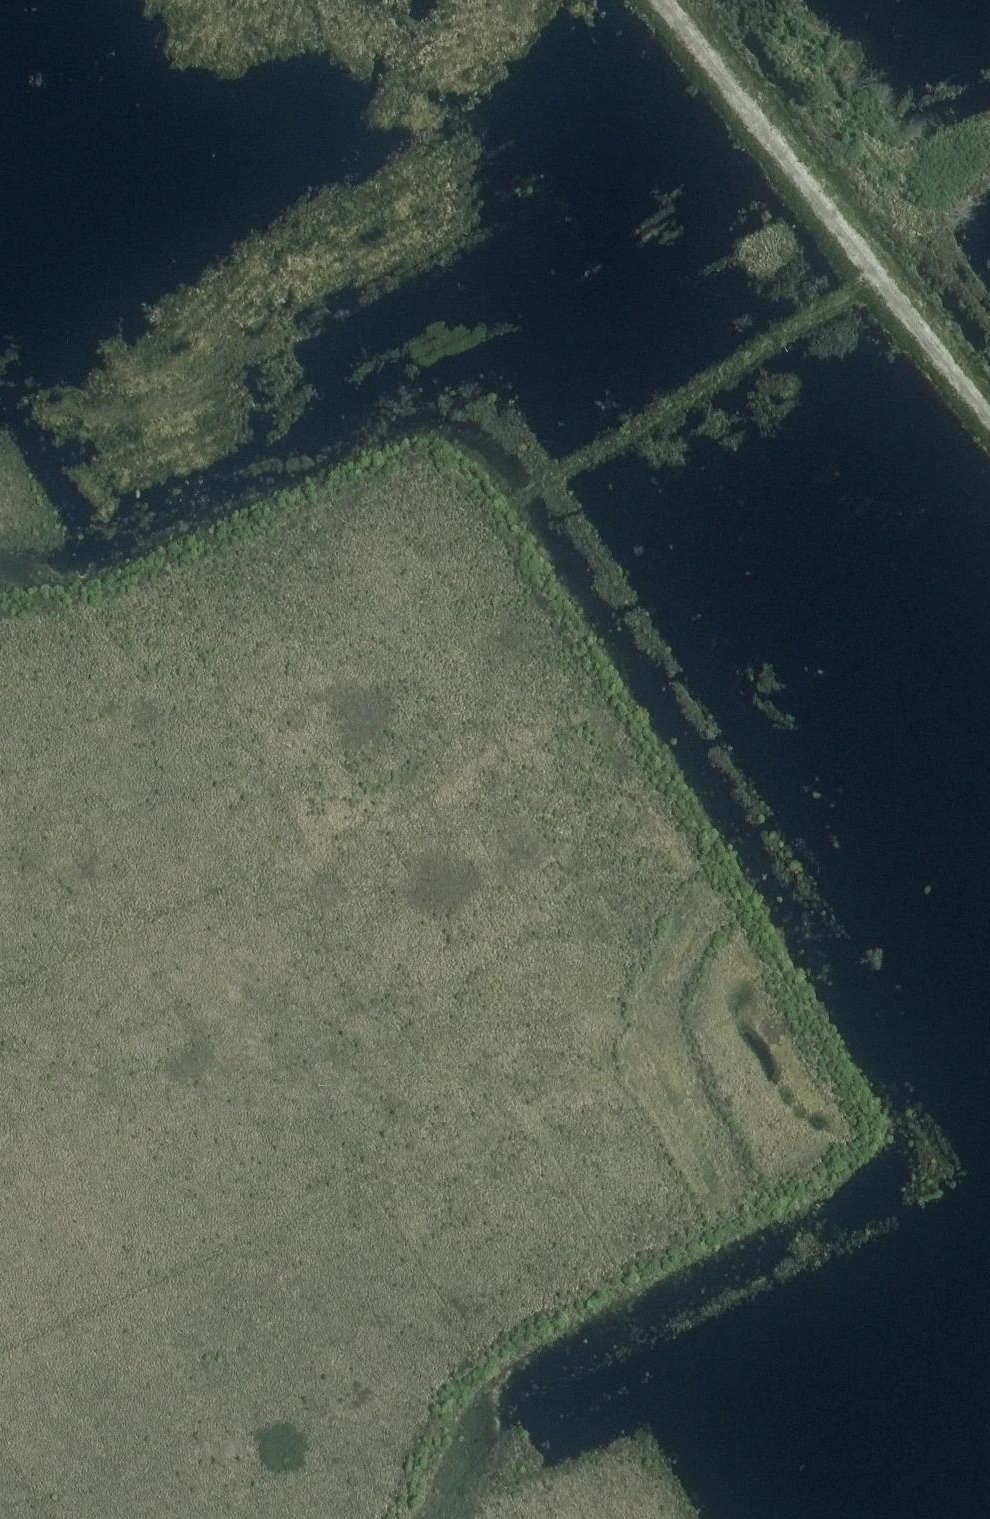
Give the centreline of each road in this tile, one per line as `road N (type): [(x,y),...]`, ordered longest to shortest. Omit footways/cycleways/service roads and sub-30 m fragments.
road 1 (track): [(989,418),(662,0)]

